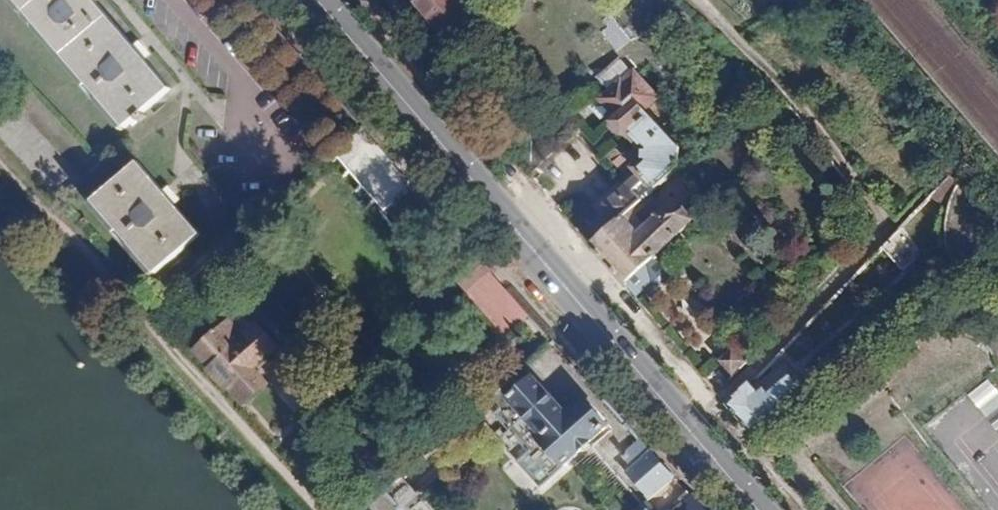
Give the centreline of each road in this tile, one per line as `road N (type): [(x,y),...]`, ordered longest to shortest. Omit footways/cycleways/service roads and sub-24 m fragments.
road 1 (residential): [(692,431),(888,225),(790,81),(708,0)]
road 2 (primary): [(317,0),(692,431)]
road 3 (track): [(317,509),(0,168)]
road 4 (residential): [(176,0),(241,76),(238,123),(280,165)]

